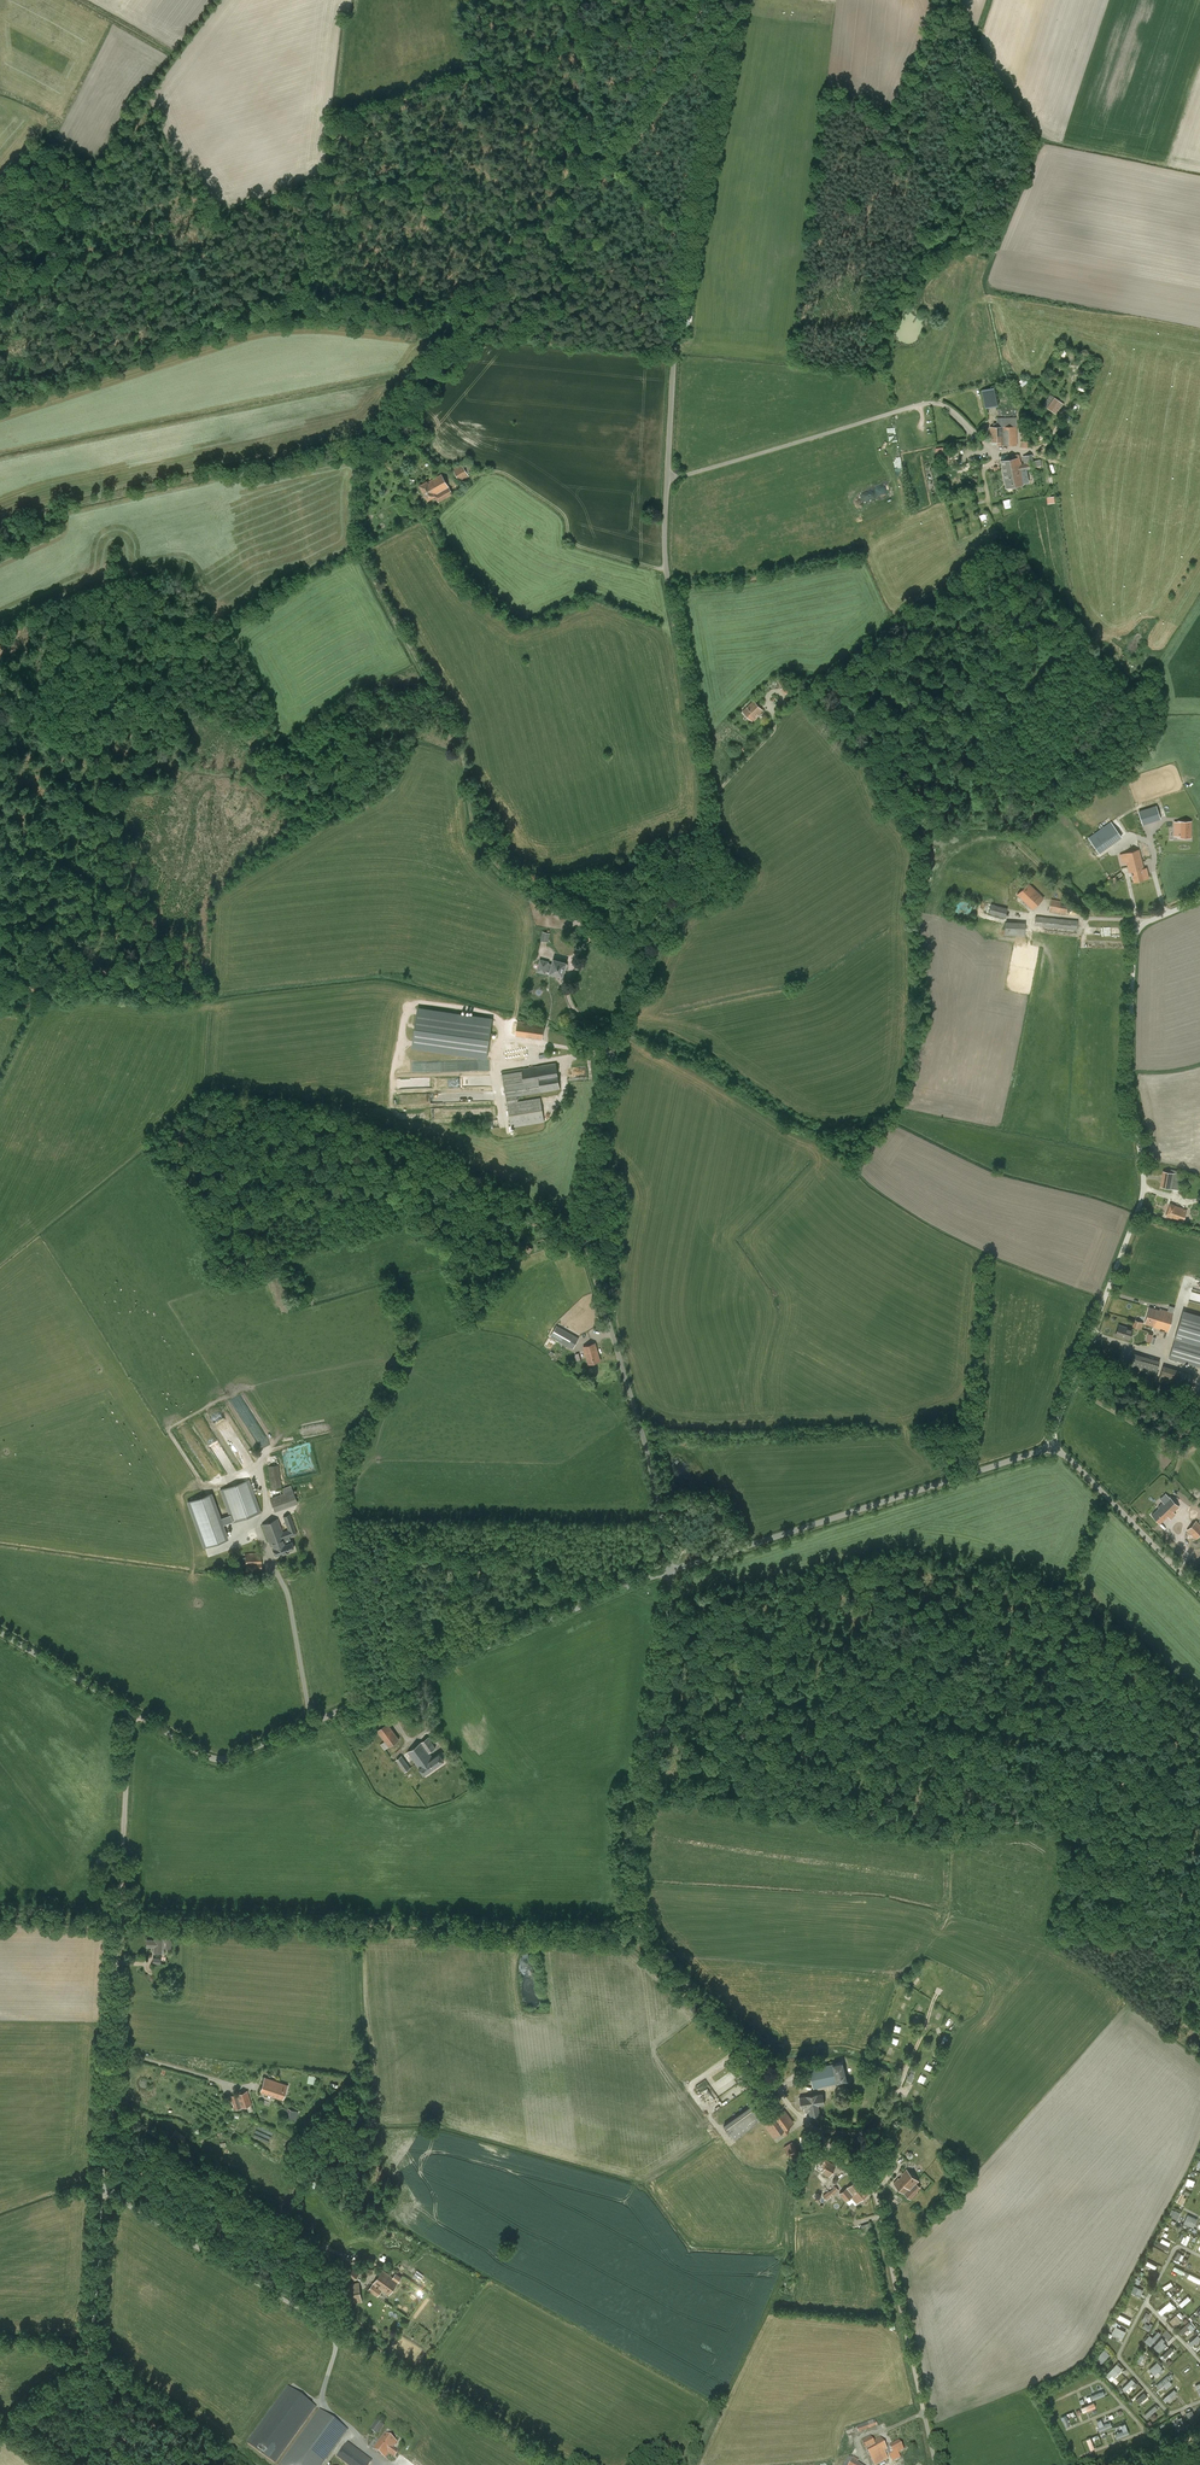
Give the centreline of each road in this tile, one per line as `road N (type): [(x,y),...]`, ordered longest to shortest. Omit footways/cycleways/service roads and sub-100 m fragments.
road 1 (tertiary): [(672,1569),(583,1220),(618,1043),(696,862),(706,810),(667,570),(668,480)]
road 2 (unclassified): [(935,2464),(877,2196),(658,1957),(633,1915),(631,1865),(672,1569)]
road 3 (track): [(612,924),(507,873),(489,855),(444,701),(367,556),(366,458),(472,327)]
road 4 (unclassified): [(92,2371),(131,1711)]
road 5 (unclassified): [(1051,1447),(1143,1188),(1131,1090),(1135,934),(1199,901)]
road 6 (tertiary): [(131,1711),(210,1758),(227,1759),(672,1569)]
road 7 (track): [(119,1918),(610,1933),(646,1941)]
road 8 (tertiary): [(668,480),(683,278),(738,0)]
road 9 (track): [(472,327),(279,307),(0,390)]
road 10 (track): [(743,2083),(706,2111),(749,2164),(790,2172),(786,2256),(696,2464)]
road 11 (track): [(472,327),(738,2)]
road 12 (track): [(938,0),(978,254),(941,373),(939,403)]
road 13 (tertiary): [(672,1569),(1051,1447)]
road 14 (unclassified): [(668,480),(939,403)]
road 15 (tertiary): [(1199,1592),(1051,1447)]
road 16 (tertiary): [(0,1632),(131,1711)]

